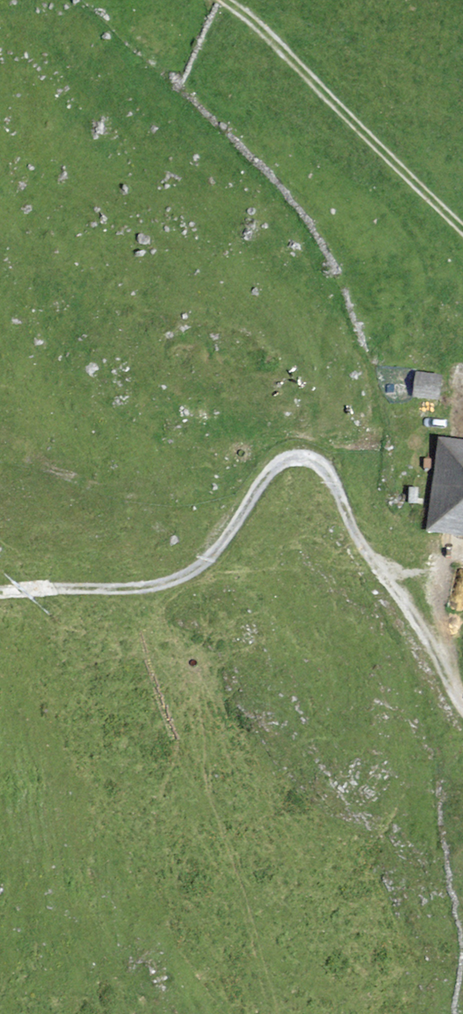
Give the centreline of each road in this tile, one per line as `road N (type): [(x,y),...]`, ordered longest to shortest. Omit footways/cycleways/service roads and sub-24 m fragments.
road 1 (track): [(462,701),(349,531),(328,467),(302,451),(276,461),(211,560),(184,581),(135,596),(0,600)]
road 2 (track): [(227,0),(462,225)]

